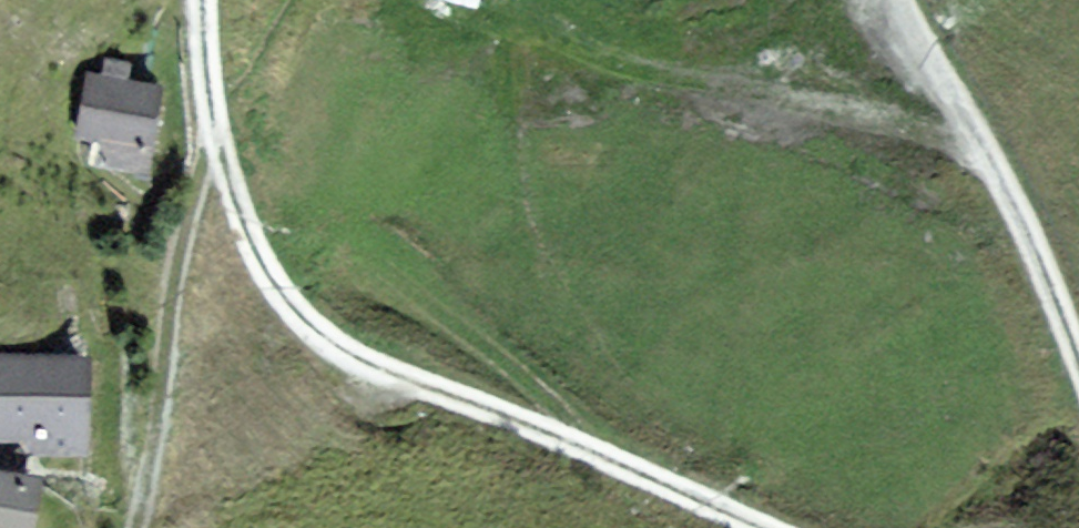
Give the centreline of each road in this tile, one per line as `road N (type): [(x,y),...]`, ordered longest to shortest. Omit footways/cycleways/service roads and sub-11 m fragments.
road 1 (track): [(760,527),(339,345),(278,289),(233,183)]
road 2 (track): [(895,0),(1030,231),(1078,362)]
road 3 (track): [(139,527),(197,185),(220,142)]
road 4 (track): [(220,142),(204,61),(203,0)]

